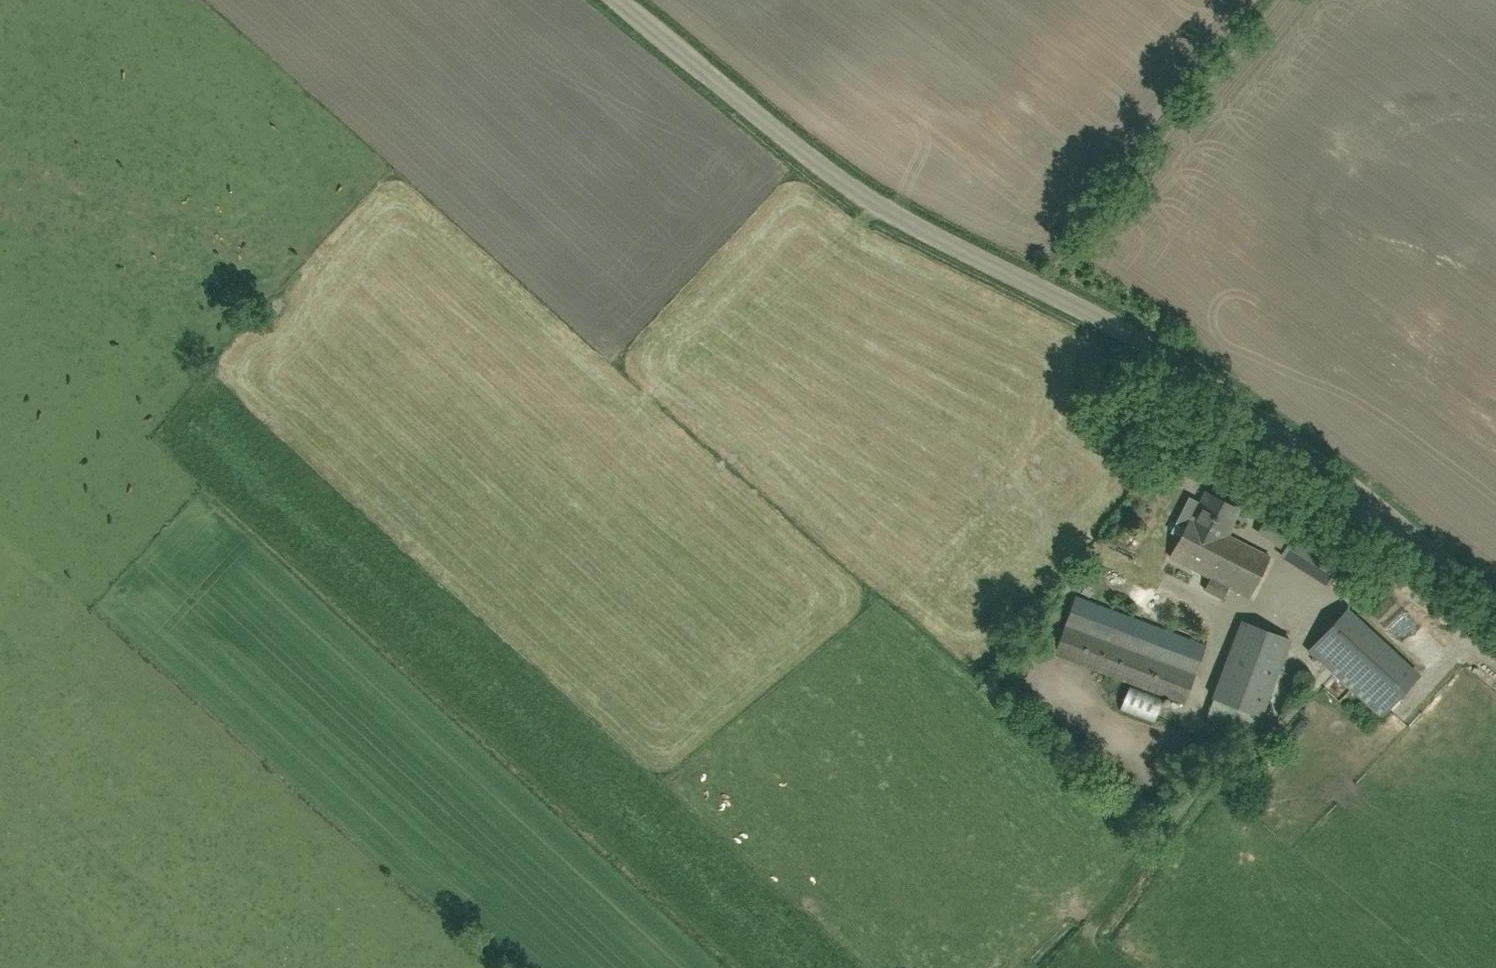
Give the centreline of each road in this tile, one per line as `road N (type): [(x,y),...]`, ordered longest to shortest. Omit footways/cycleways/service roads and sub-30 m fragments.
road 1 (unclassified): [(1495,599),(1247,406),(1128,328),(873,208),(620,0)]

